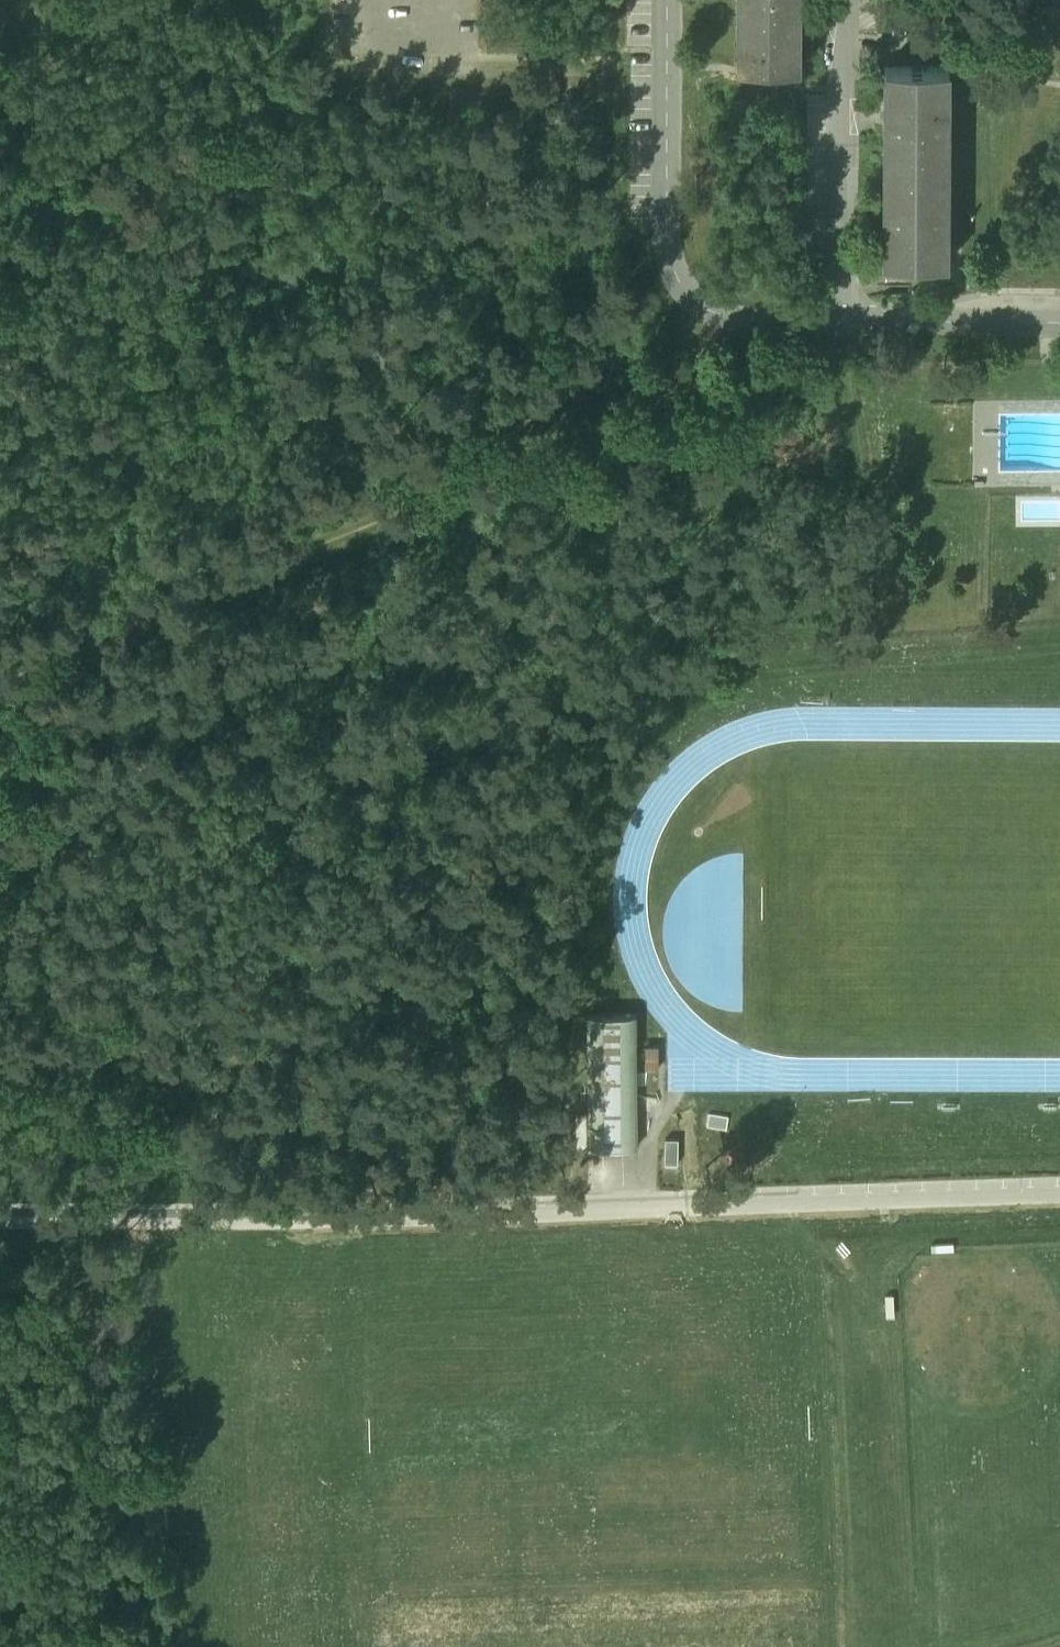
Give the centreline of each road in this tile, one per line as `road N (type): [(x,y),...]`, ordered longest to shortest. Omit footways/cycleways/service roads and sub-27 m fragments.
road 1 (track): [(709,311),(672,386),(282,562),(0,669)]

